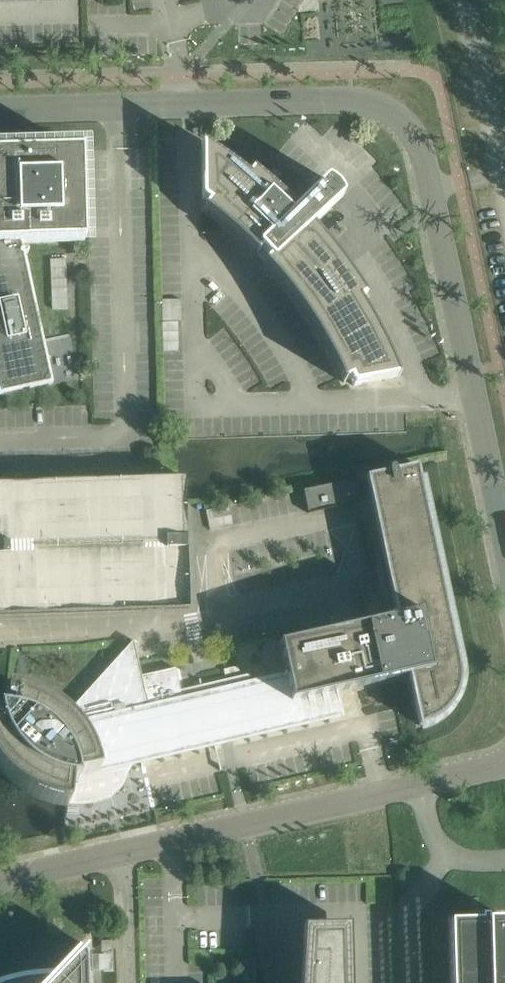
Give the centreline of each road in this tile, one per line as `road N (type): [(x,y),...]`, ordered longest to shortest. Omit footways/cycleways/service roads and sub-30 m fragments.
road 1 (residential): [(504,536),(421,151),(398,117),(352,100),(0,112)]
road 2 (residential): [(0,881),(504,763)]

